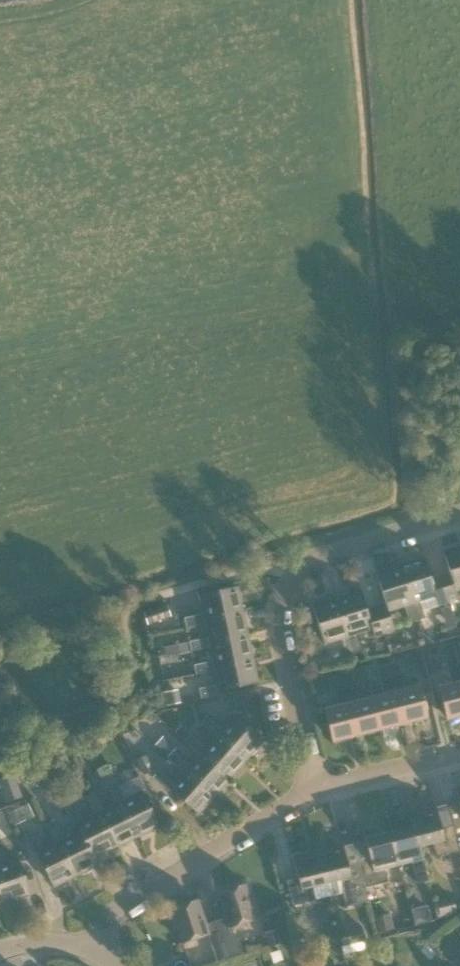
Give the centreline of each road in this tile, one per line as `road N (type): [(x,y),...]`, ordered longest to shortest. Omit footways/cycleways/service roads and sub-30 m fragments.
road 1 (residential): [(315,792),(274,623),(289,587),(313,571),(459,520)]
road 2 (residential): [(94,952),(115,911),(315,792)]
road 3 (residential): [(315,792),(459,759)]

